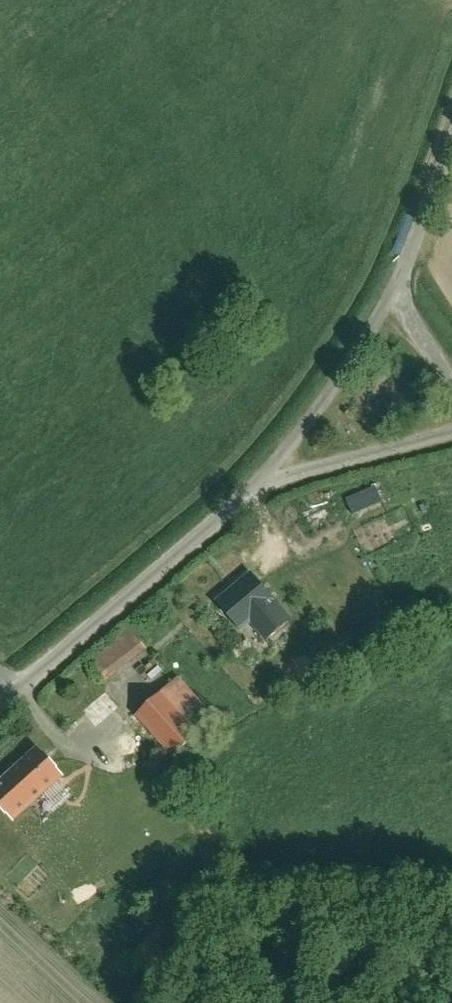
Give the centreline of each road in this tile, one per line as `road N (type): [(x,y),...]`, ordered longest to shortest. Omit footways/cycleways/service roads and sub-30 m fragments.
road 1 (residential): [(451,111),(397,291),(259,486)]
road 2 (residential): [(259,486),(0,681)]
road 3 (residential): [(451,432),(259,486)]

